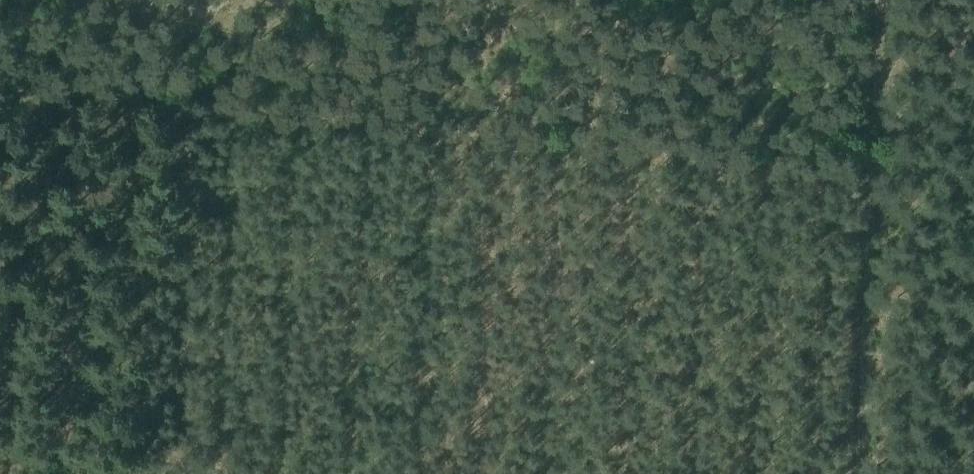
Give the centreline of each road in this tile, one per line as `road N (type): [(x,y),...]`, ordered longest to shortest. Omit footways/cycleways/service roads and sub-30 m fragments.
road 1 (track): [(876,0),(856,473)]

